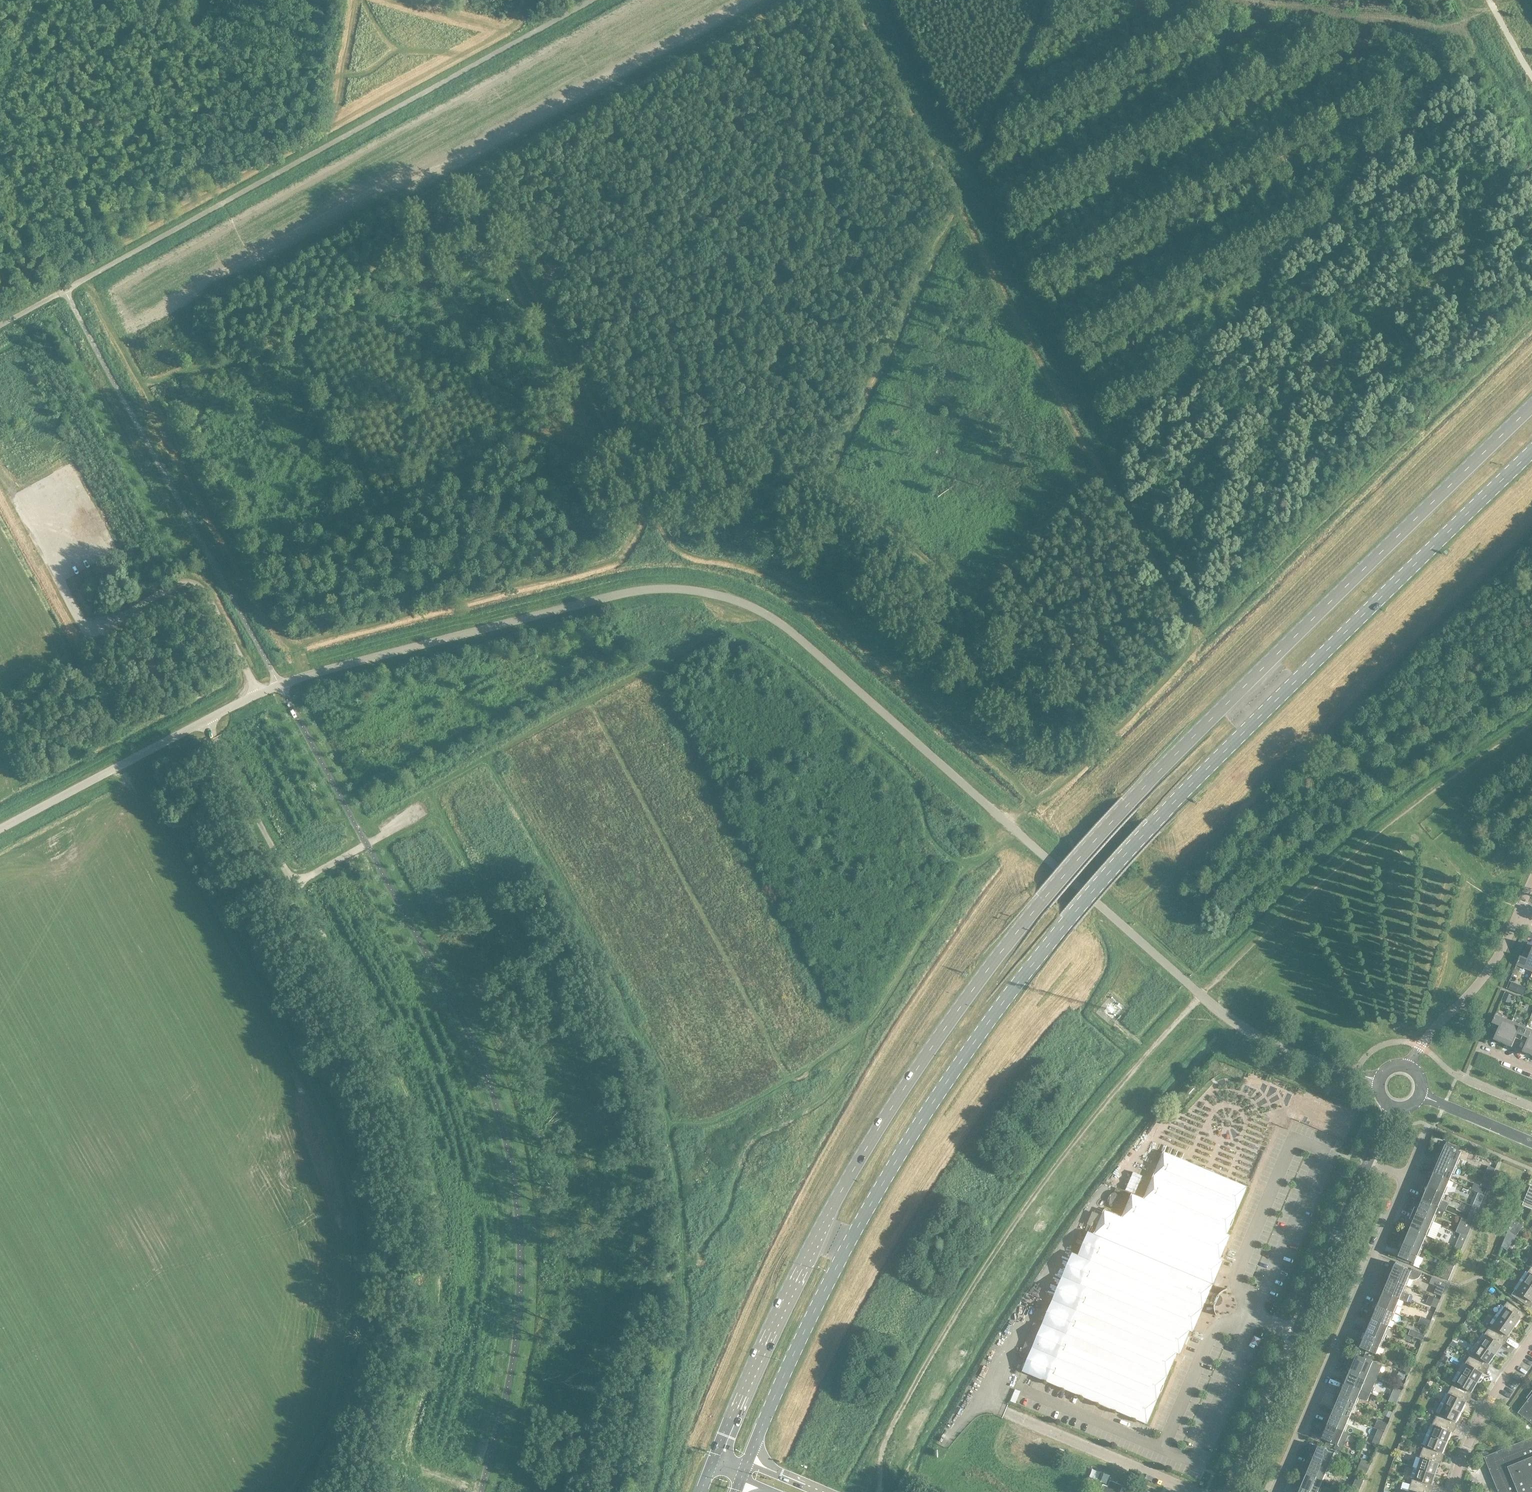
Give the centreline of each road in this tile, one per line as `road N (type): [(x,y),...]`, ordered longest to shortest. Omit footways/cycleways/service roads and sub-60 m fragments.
road 1 (trunk): [(1531,406),(1240,690),(1042,899),(943,1030),(824,1220),(713,1459)]
road 2 (trunk): [(747,1461),(870,1205),(1017,984),(1151,825),(1531,451)]
road 3 (unclassified): [(203,719),(305,676),(605,597),(667,589),(720,595),(767,614),(807,645),(1187,983)]
road 4 (unclassified): [(451,1480),(411,1463),(406,1449),(439,1309),(439,1222),(422,1135),(387,1051),(203,719)]
road 5 (tertiary): [(1228,1491),(1368,1162)]
road 6 (residential): [(1277,1491),(1408,1180)]
road 7 (unclassified): [(203,719),(0,828)]
road 8 (unclassified): [(1379,1081),(1270,1045),(1187,983)]
road 9 (residential): [(1409,1068),(1484,976),(1518,917)]
road 10 (residential): [(1450,1491),(1481,1415),(1531,1336)]
road 11 (tertiary): [(1531,1144),(1420,1097)]

